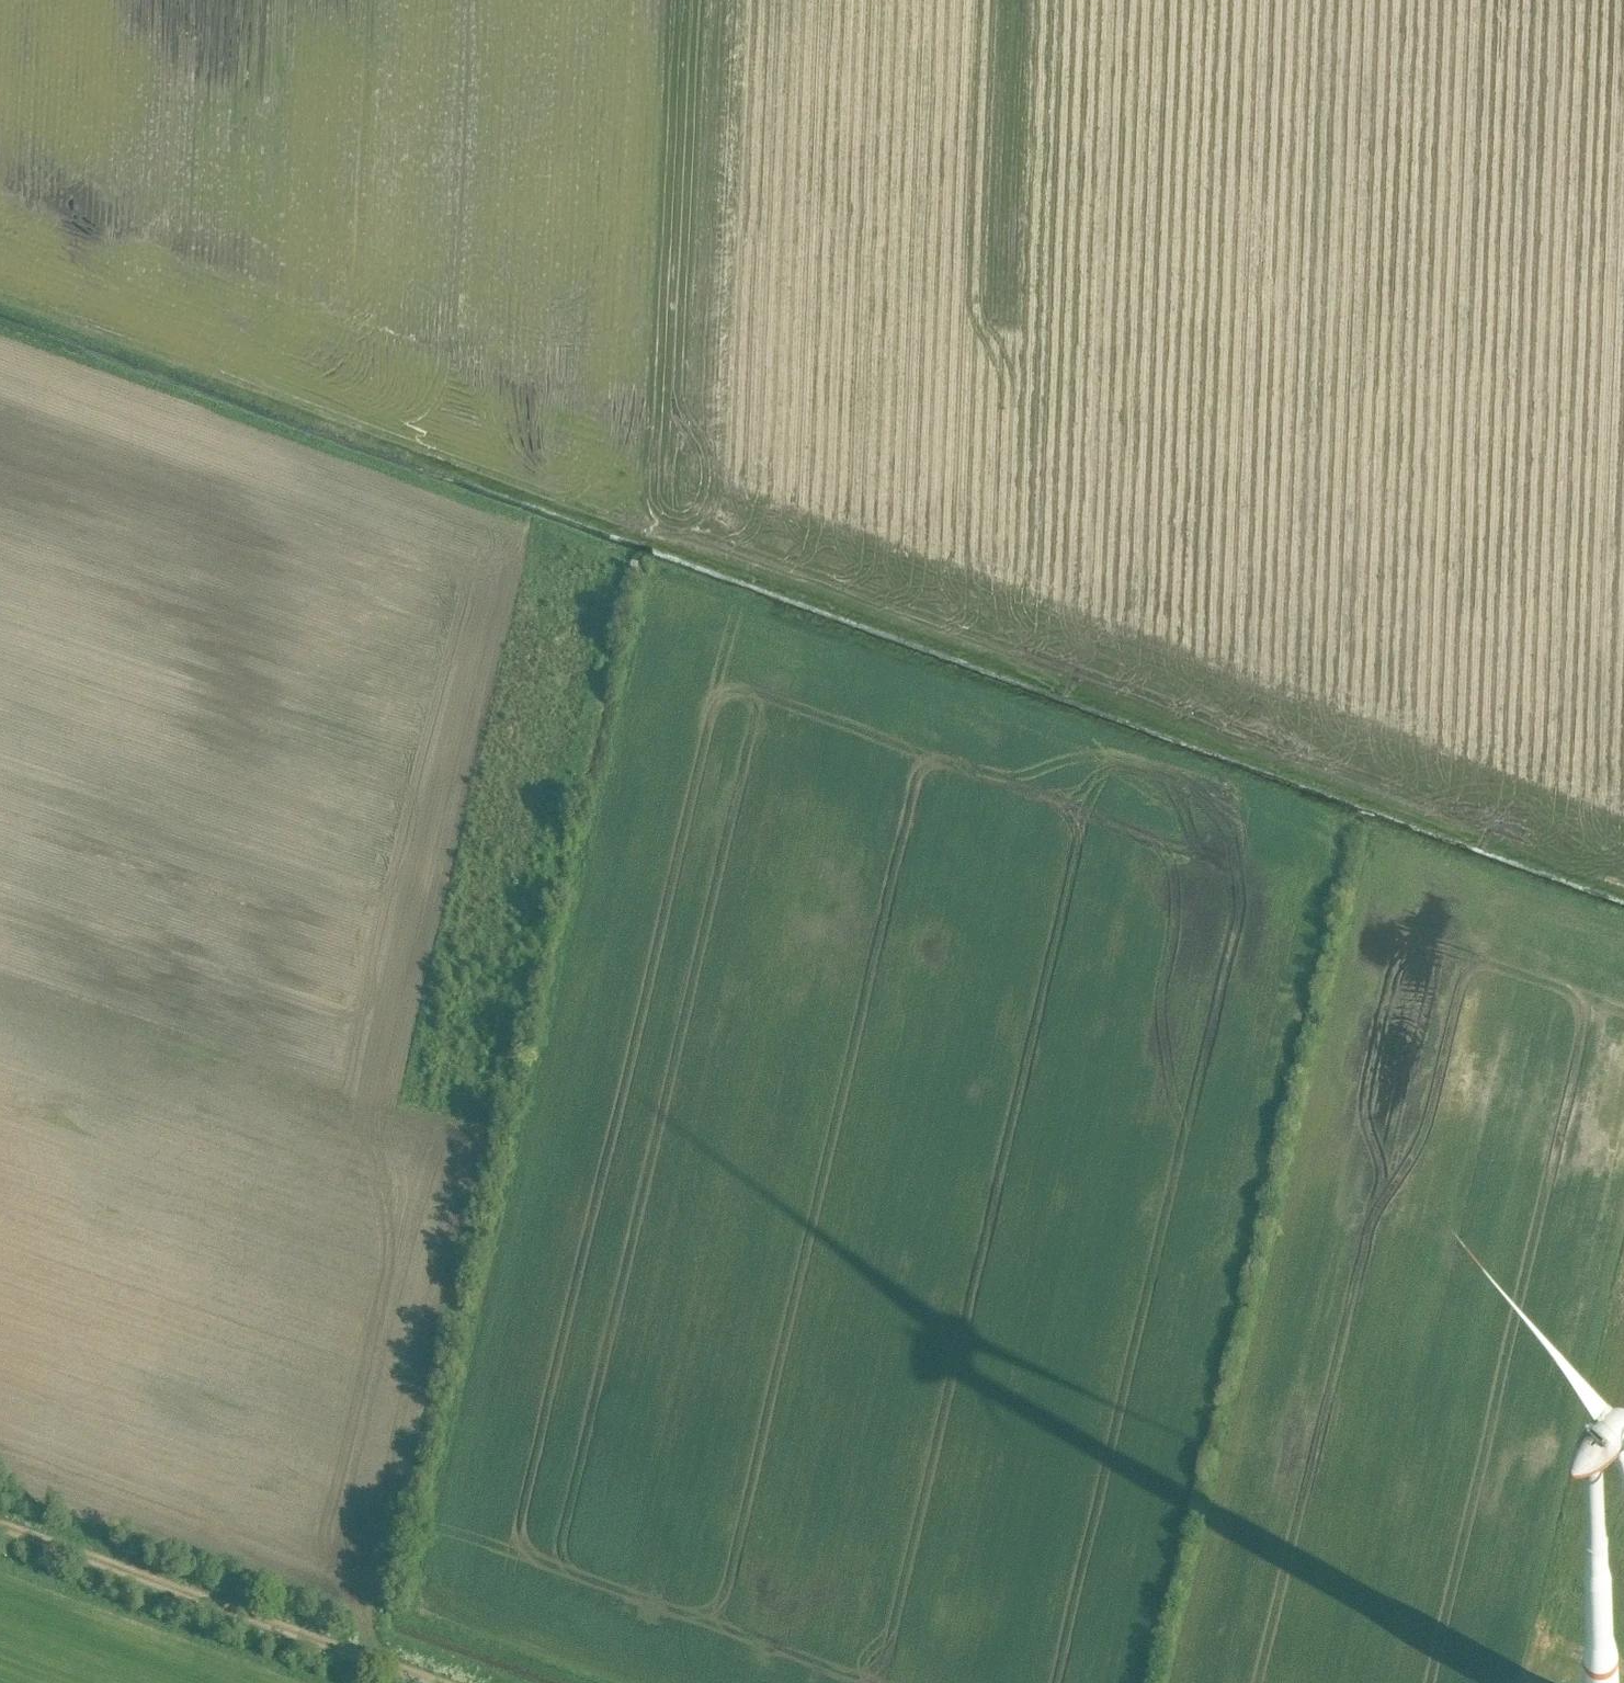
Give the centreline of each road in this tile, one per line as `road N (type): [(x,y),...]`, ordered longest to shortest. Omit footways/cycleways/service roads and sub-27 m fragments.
road 1 (track): [(421,1682),(0,1535)]

